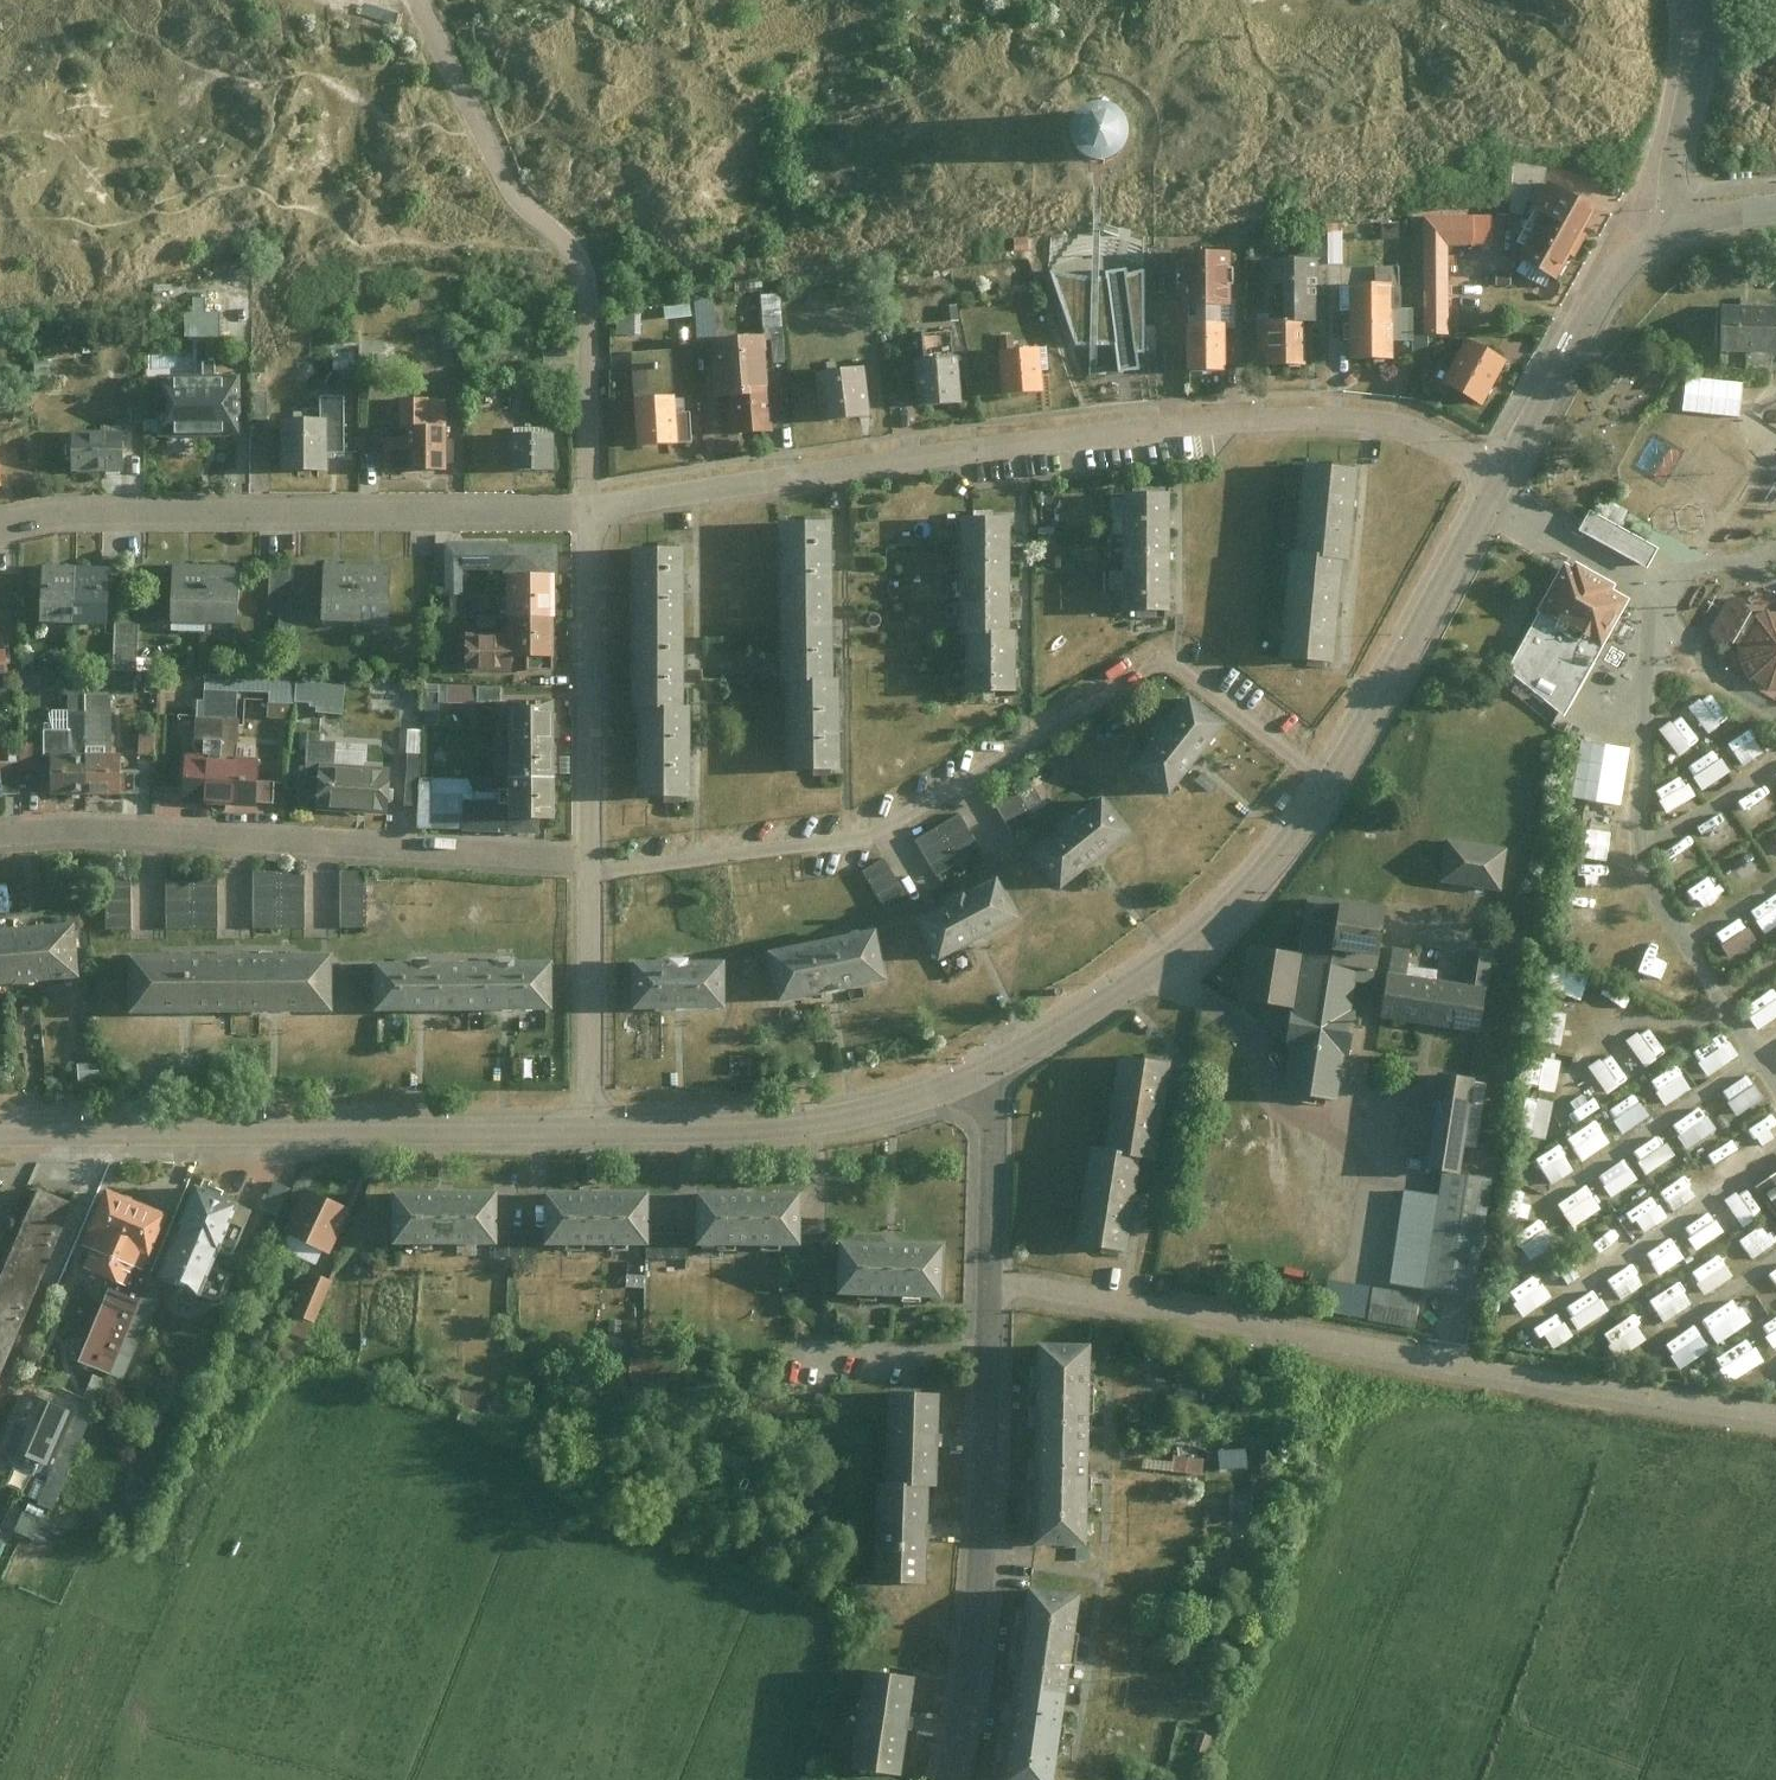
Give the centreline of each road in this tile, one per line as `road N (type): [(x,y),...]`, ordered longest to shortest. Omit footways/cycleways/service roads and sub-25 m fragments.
road 1 (residential): [(588,504),(1095,429),(1303,408),(1365,417),(1446,444),(1497,475)]
road 2 (residential): [(985,1076),(1157,977),(1260,877),(1374,710),(1497,475)]
road 3 (residential): [(984,1284),(1775,1420)]
road 4 (residential): [(0,525),(59,514),(588,504)]
road 5 (residential): [(587,859),(229,837),(0,836)]
road 6 (residential): [(0,1136),(586,1135)]
road 7 (residential): [(984,1284),(980,1557),(943,1779)]
road 8 (residential): [(586,1135),(857,1115),(985,1076)]
road 9 (residential): [(588,504),(587,859)]
road 10 (residential): [(1497,475),(1629,255),(1655,229)]
road 11 (residential): [(587,859),(586,1135)]
road 12 (residential): [(1655,229),(1685,91),(1685,0)]
road 13 (residential): [(985,1076),(984,1284)]
road 14 (unclassified): [(1655,229),(1696,212),(1775,210)]

